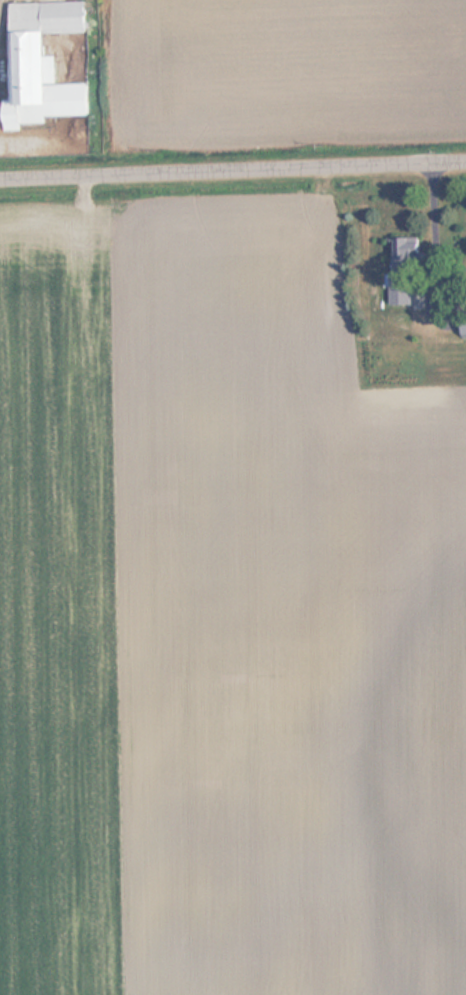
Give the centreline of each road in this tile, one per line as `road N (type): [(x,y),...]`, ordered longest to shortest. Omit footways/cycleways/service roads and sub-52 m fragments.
road 1 (residential): [(0,180),(465,162)]

